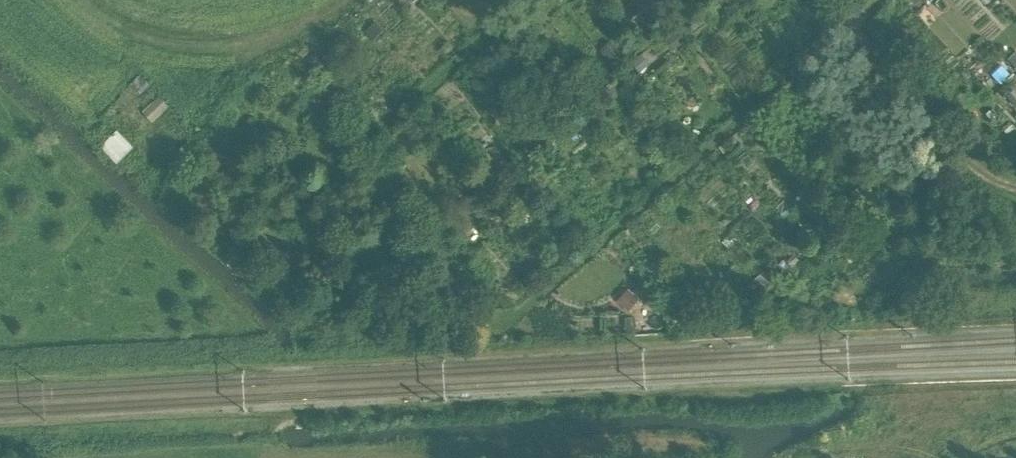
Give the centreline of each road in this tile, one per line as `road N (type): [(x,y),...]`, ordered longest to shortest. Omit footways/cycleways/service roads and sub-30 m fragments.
road 1 (track): [(521,312),(879,0)]
road 2 (track): [(826,0),(964,158),(980,173),(1015,183)]
road 3 (track): [(524,0),(348,155)]

